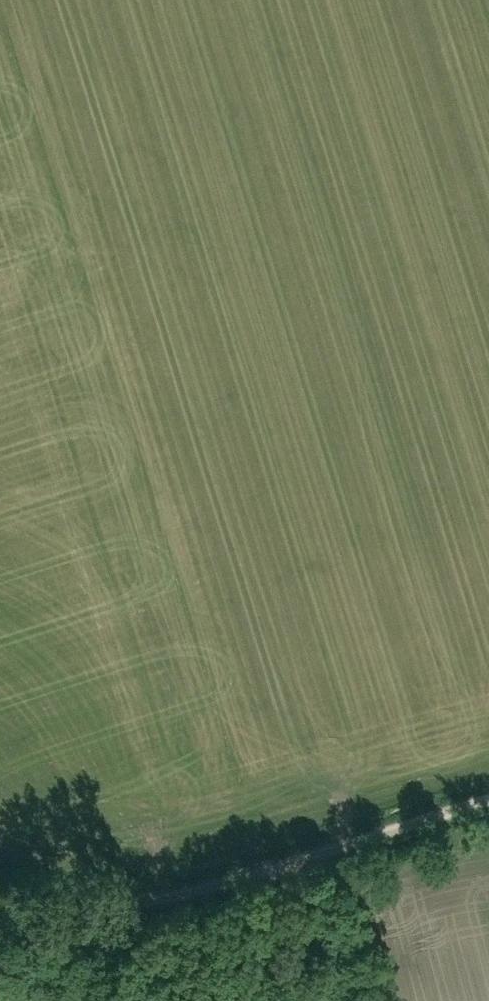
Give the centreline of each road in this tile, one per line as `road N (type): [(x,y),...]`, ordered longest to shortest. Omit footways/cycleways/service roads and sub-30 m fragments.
road 1 (track): [(488,799),(201,888),(85,910)]

